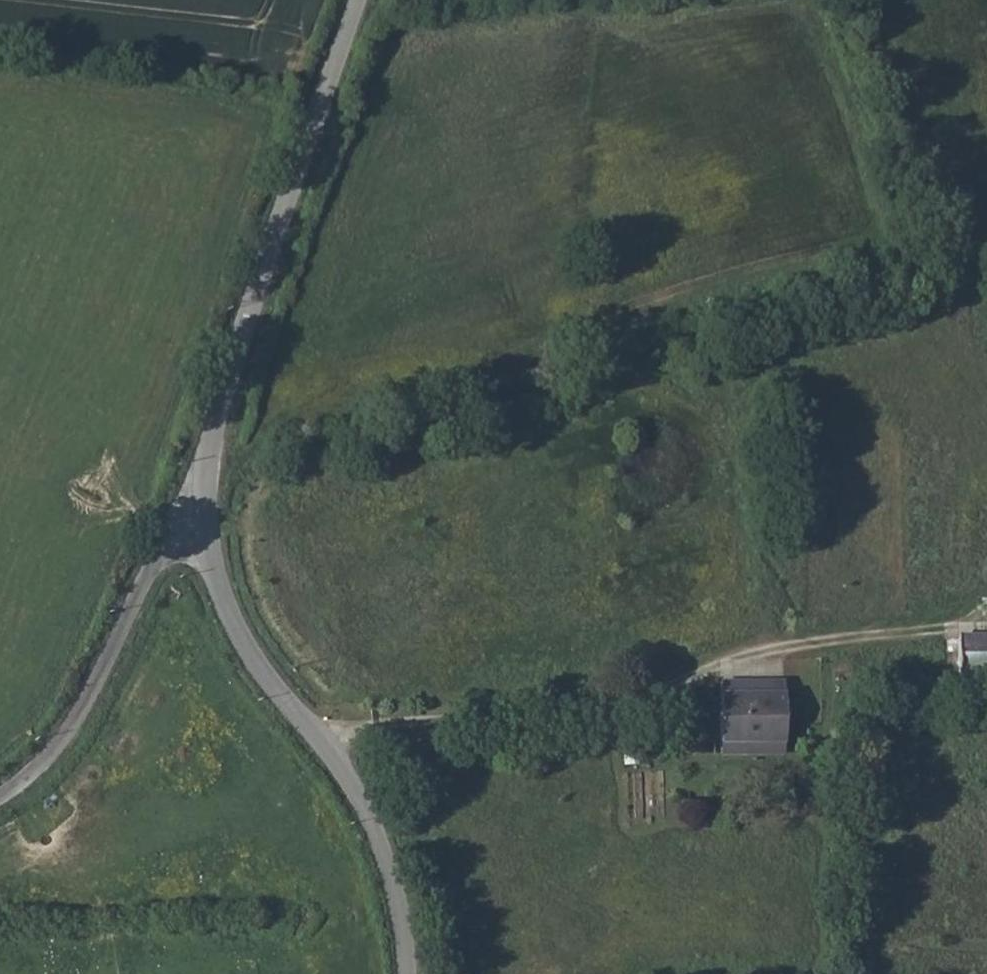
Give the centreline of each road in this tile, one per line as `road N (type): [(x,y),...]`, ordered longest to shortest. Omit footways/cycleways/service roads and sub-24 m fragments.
road 1 (track): [(211,446),(257,456),(947,258)]
road 2 (unclassified): [(407,973),(394,884),(362,803),(331,750),(258,668),(233,619),(213,560),(206,474)]
road 3 (track): [(331,750),(390,725),(597,708),(760,658),(858,645)]
road 4 (unclassified): [(356,0),(233,365),(206,474)]
road 5 (unclassified): [(206,474),(70,738),(0,799)]
road 6 (track): [(608,356),(694,397),(731,434),(762,612),(760,658)]

